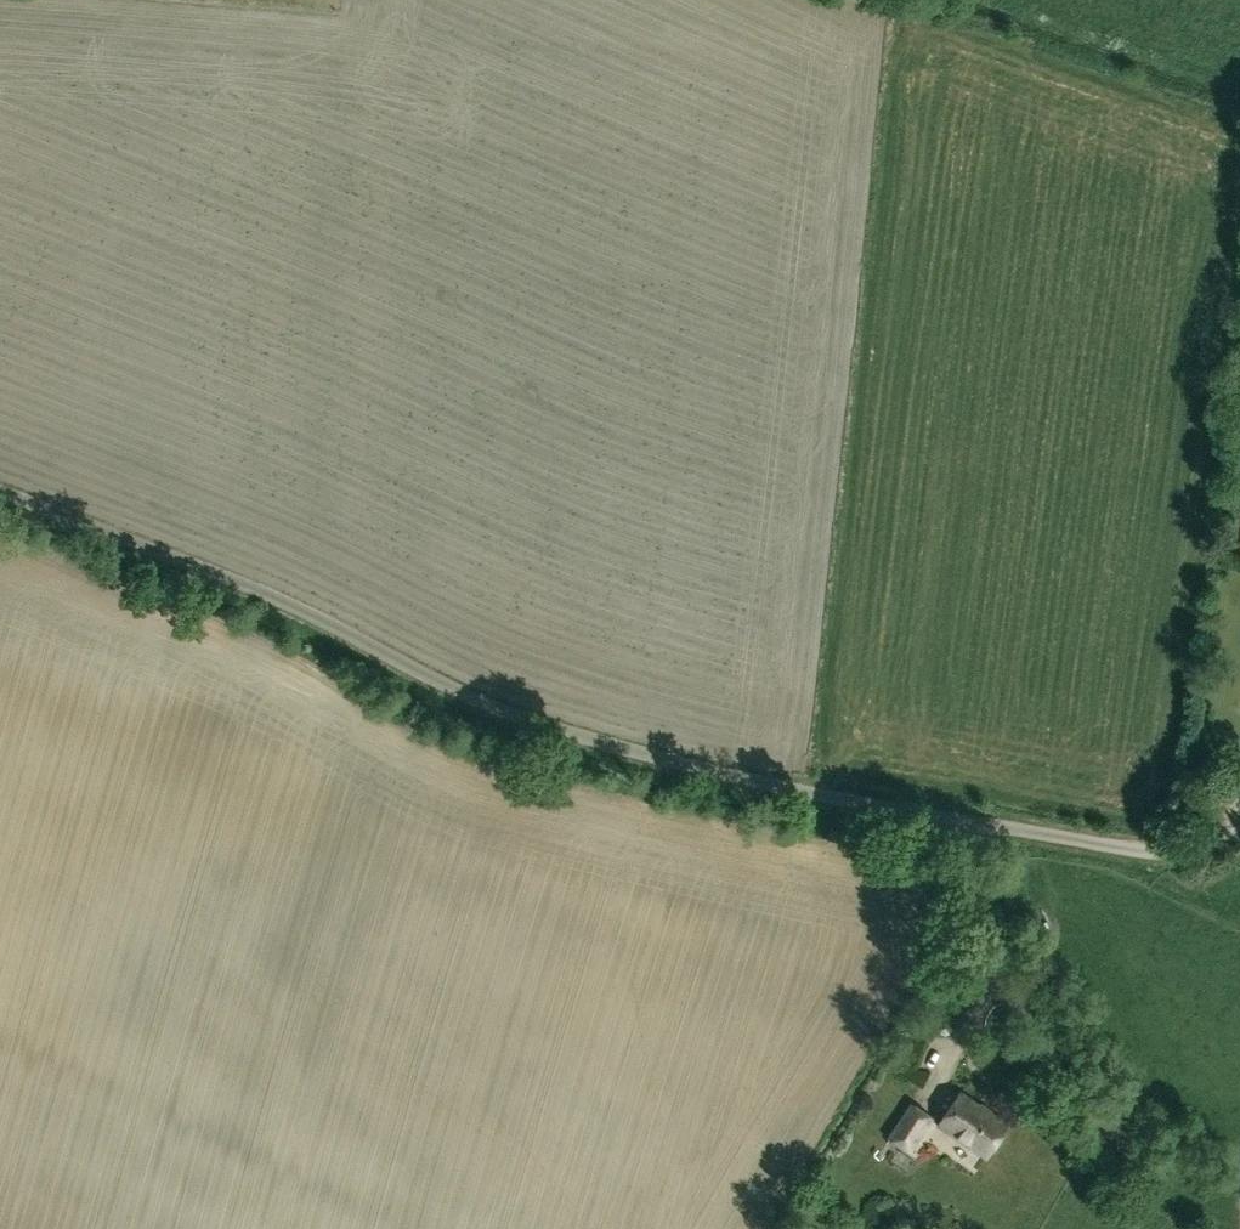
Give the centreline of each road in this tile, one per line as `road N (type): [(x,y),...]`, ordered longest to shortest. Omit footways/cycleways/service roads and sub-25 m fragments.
road 1 (unclassified): [(1176,850),(758,782),(524,718),(257,588),(0,492)]

